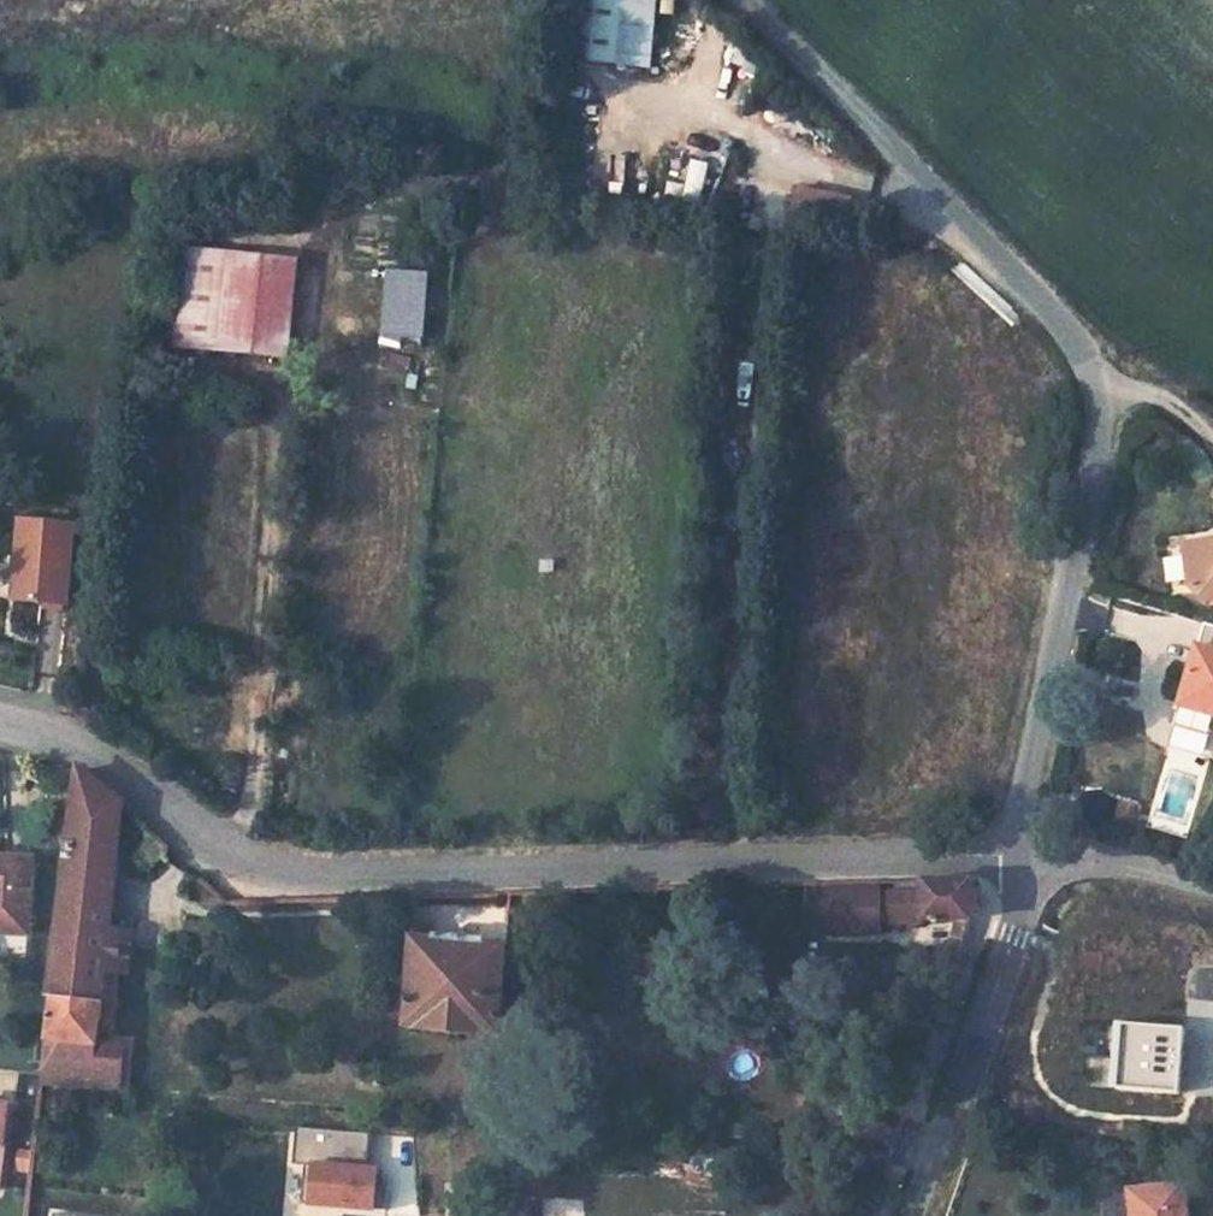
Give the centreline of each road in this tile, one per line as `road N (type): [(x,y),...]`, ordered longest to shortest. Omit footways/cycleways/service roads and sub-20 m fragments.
road 1 (residential): [(0,723),(71,740),(235,857),(276,871),(1022,838)]
road 2 (unclassified): [(1097,394),(1089,364),(1063,329),(737,0)]
road 3 (unclassified): [(1097,394),(1022,838)]
road 4 (unclassified): [(1022,838),(1012,934),(912,1215)]
road 5 (unclassified): [(1022,838),(1212,883)]

